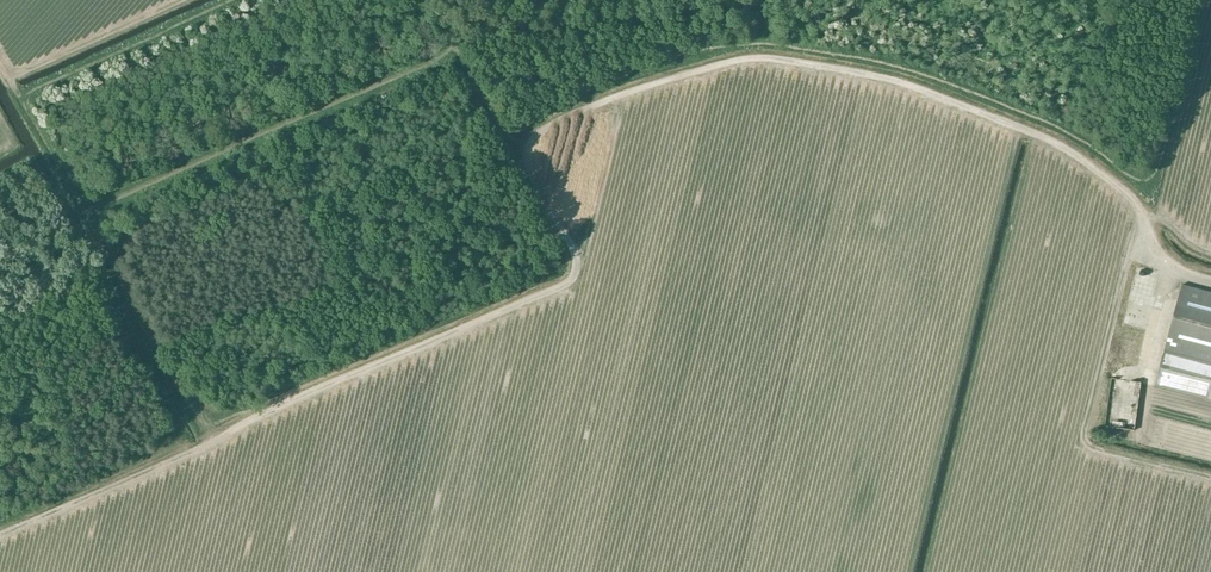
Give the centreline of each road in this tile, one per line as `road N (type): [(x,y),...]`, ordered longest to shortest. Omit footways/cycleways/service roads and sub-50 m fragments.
road 1 (track): [(211,443),(569,282),(576,257),(530,168),(533,138),(630,92),(737,61),(777,59),(887,79),(1027,131),(1104,176),(1133,201),(1143,223)]
road 2 (track): [(0,62),(211,443),(0,536)]

